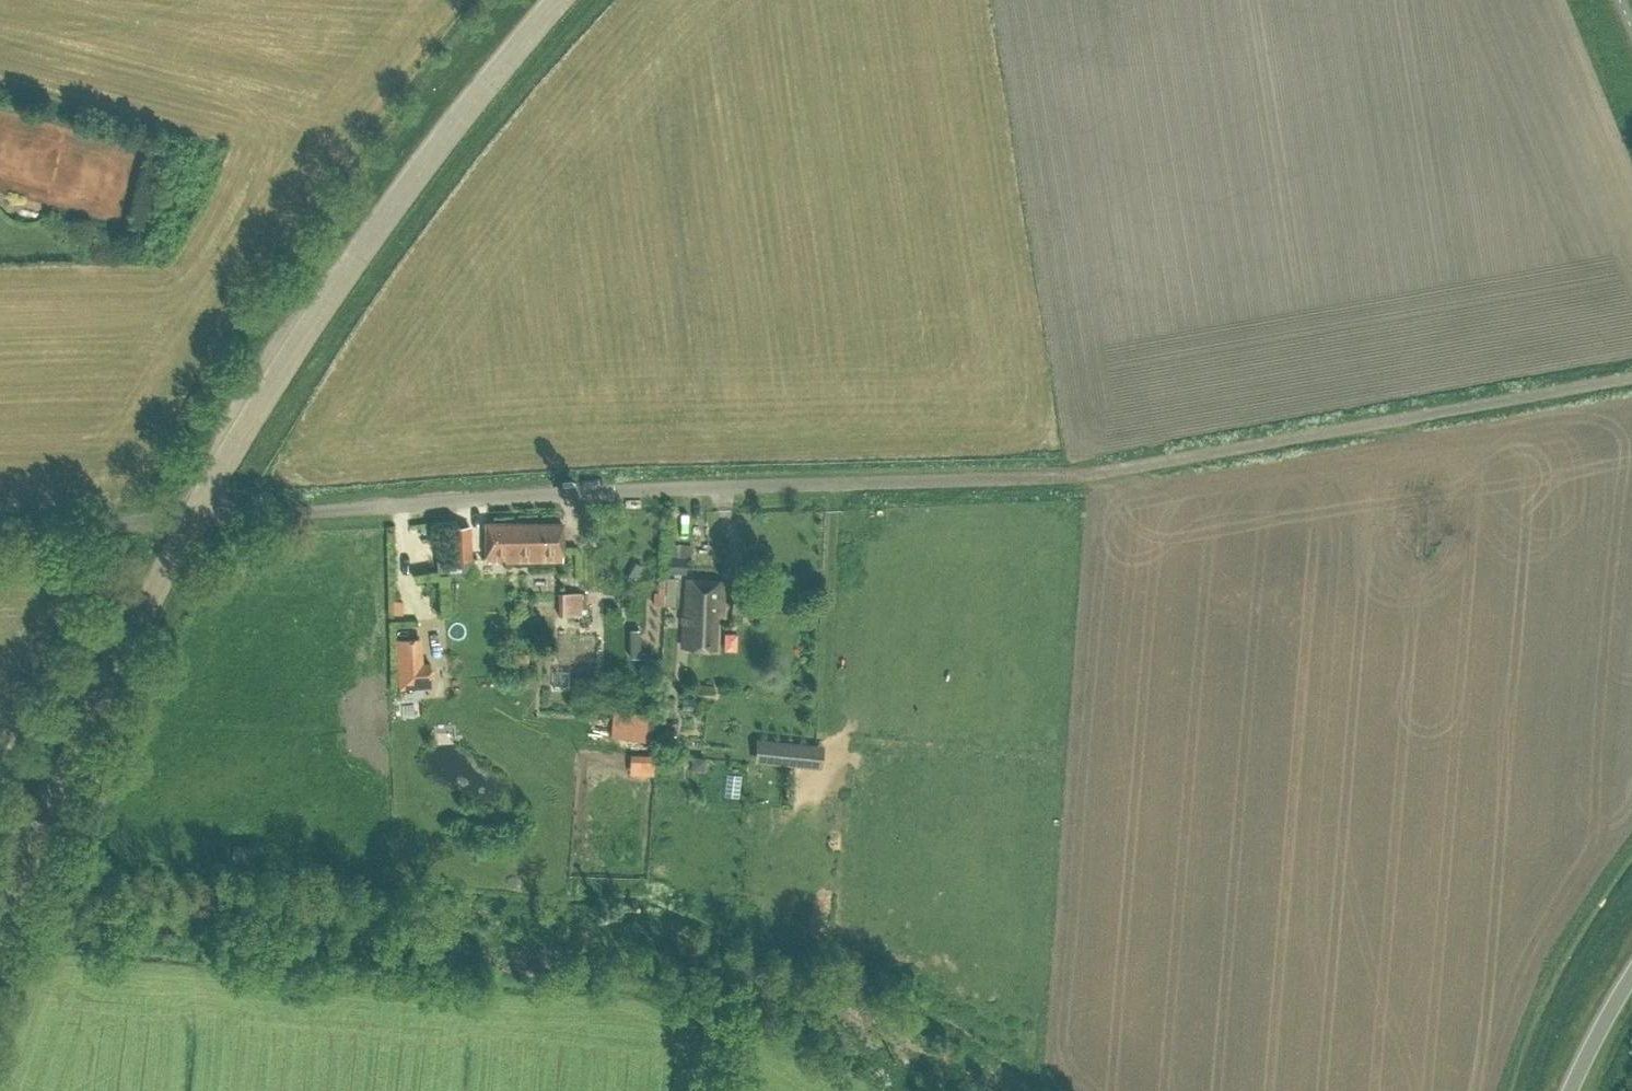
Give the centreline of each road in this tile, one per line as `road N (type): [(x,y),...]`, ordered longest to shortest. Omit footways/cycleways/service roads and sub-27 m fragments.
road 1 (unclassified): [(193,516),(606,489),(1071,473),(1631,375)]
road 2 (unclassified): [(193,516),(337,288),(487,81),(556,0)]
road 3 (unclassified): [(0,930),(104,692),(193,516)]
road 4 (unclassified): [(0,525),(193,516)]
road 5 (trunk): [(1631,973),(1567,1090)]

